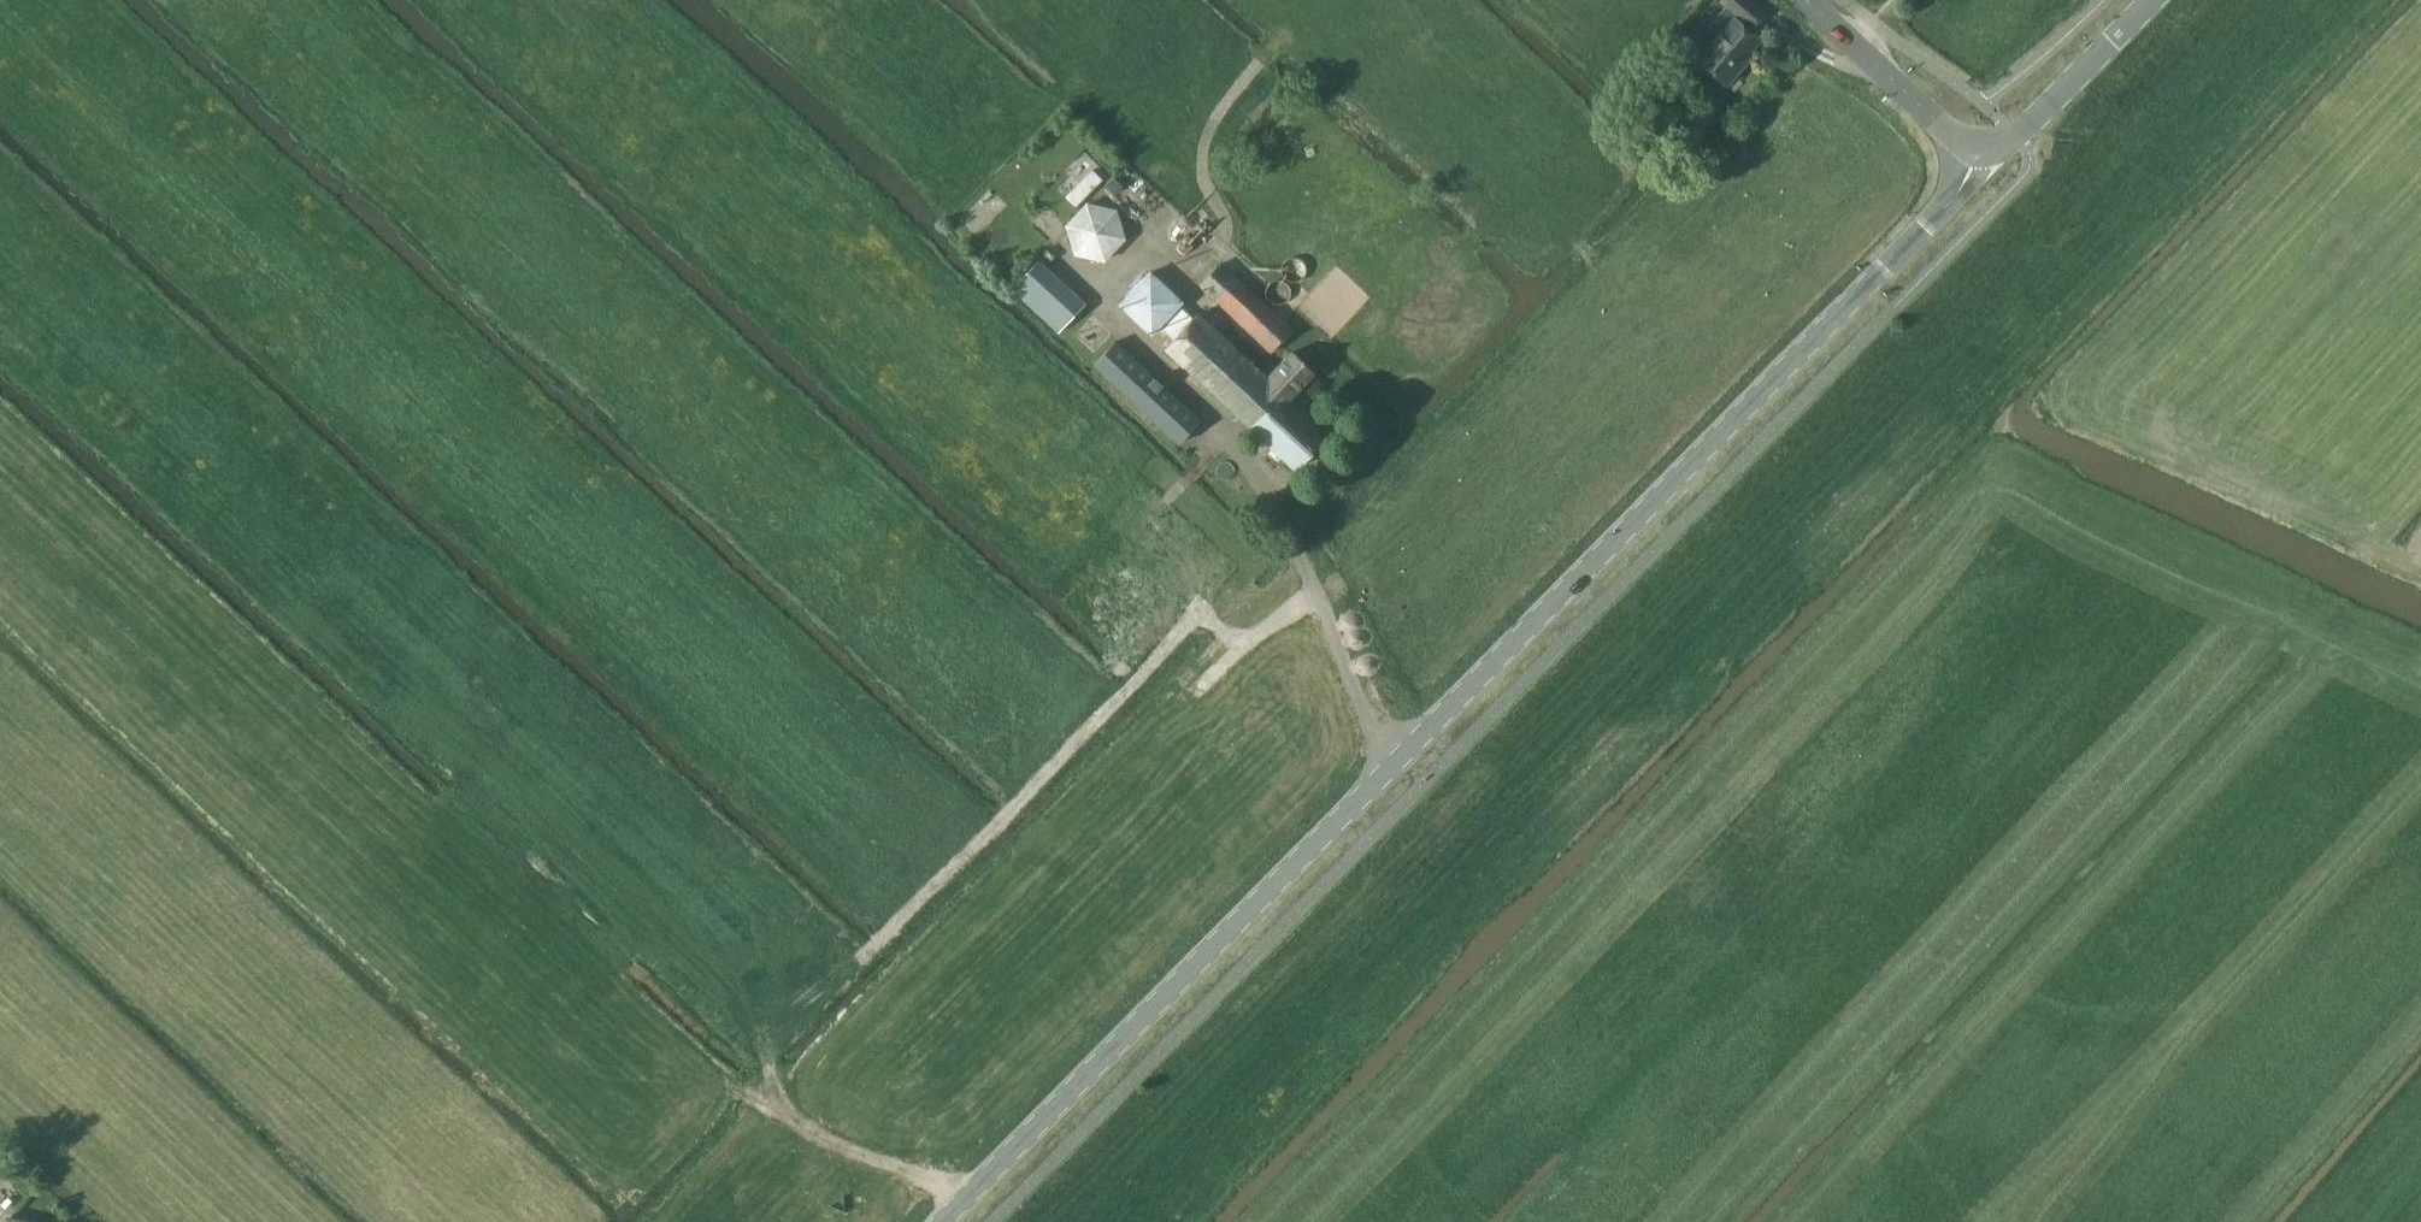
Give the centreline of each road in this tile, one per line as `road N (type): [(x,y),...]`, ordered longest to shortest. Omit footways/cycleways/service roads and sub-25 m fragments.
road 1 (unclassified): [(938,1221),(1943,207),(1969,177),(1977,147)]
road 2 (tertiary): [(1977,147),(2017,134),(2147,0)]
road 3 (tertiary): [(1977,147),(1949,134),(1853,46)]

